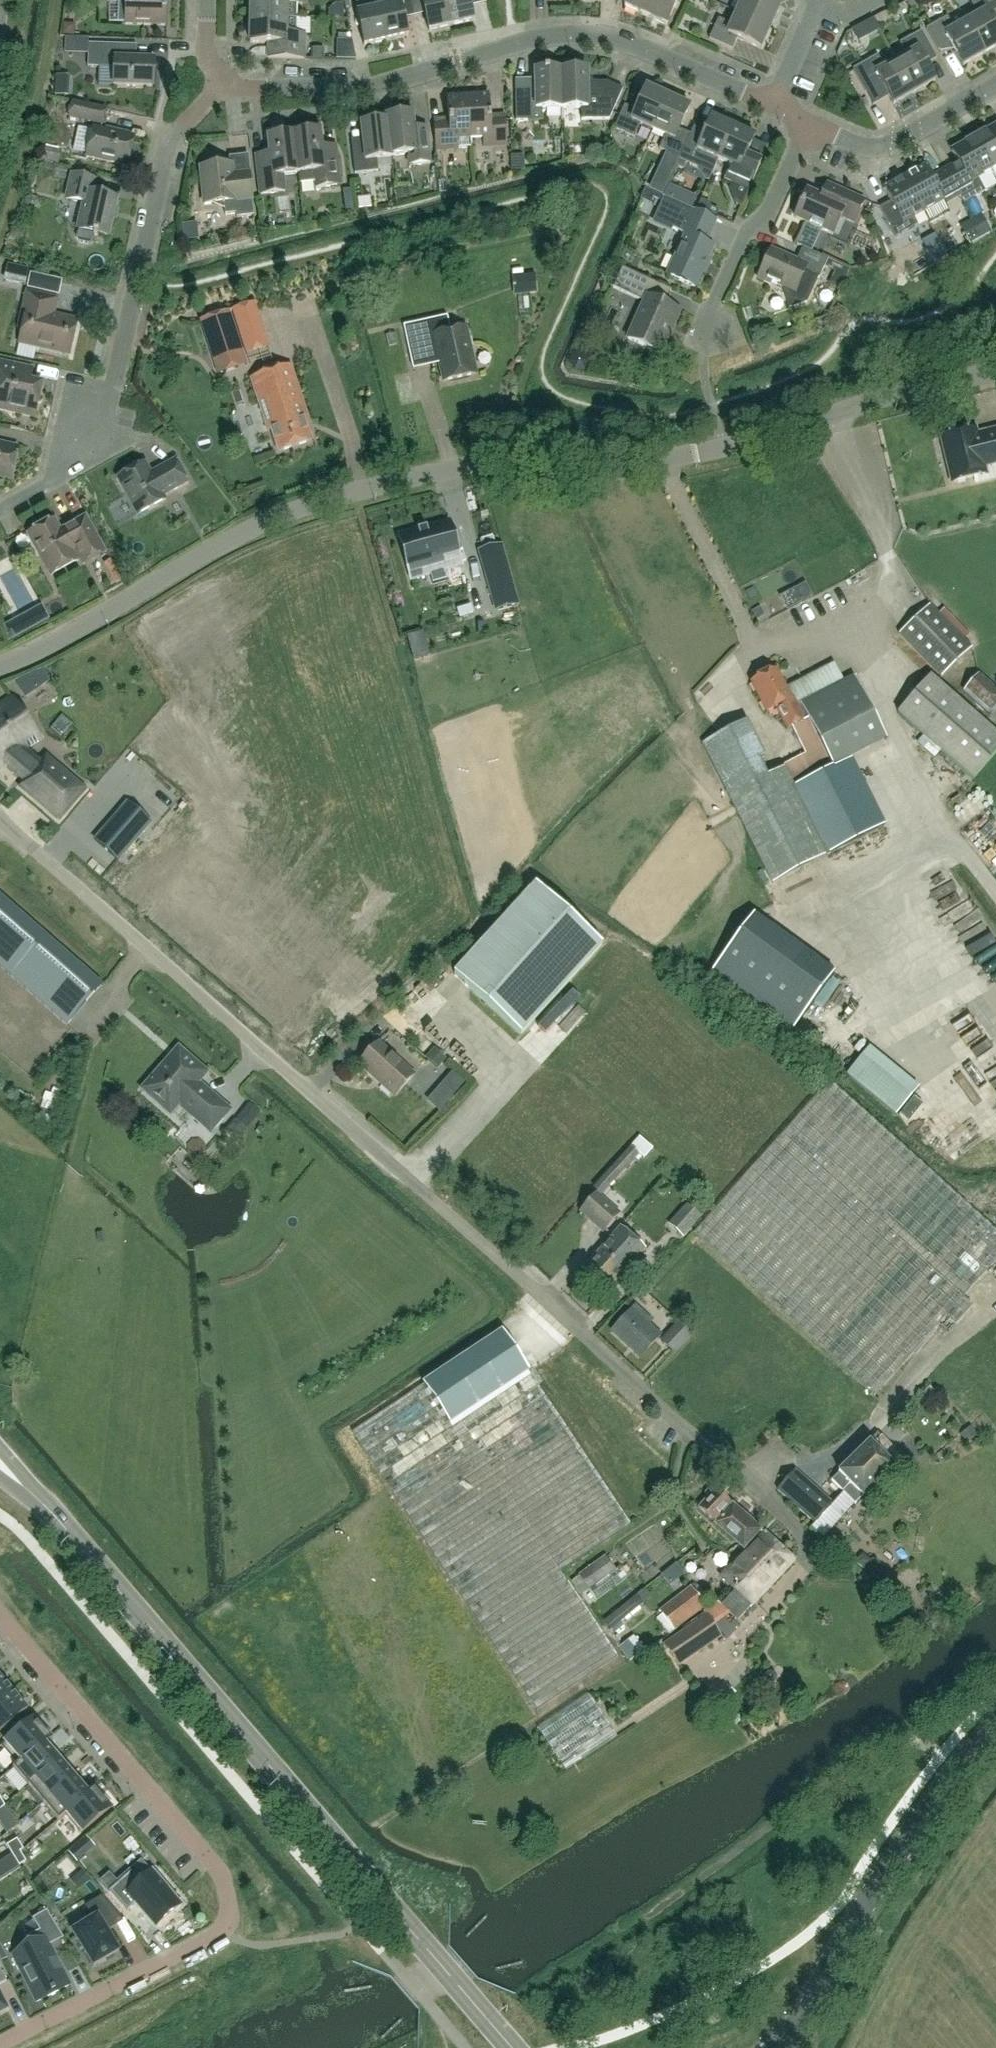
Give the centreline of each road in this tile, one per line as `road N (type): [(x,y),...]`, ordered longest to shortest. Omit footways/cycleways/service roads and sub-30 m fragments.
road 1 (residential): [(995,369),(714,446),(503,465),(331,496),(227,535),(0,661)]
road 2 (residential): [(735,1473),(304,1083),(0,825)]
road 3 (tertiary): [(511,2047),(20,1485)]
road 4 (residential): [(0,2046),(216,1933),(228,1915),(218,1872),(0,1615)]
road 5 (residential): [(218,92),(374,86),(541,31),(594,31),(765,108)]
road 6 (residential): [(0,507),(81,460),(97,429),(176,117),(218,92)]
road 7 (tertiary): [(775,2047),(807,2009),(881,1876),(995,1725)]
road 8 (residential): [(692,346),(741,232),(765,216),(805,126)]
road 9 (residential): [(805,126),(861,151),(883,148),(995,86)]

